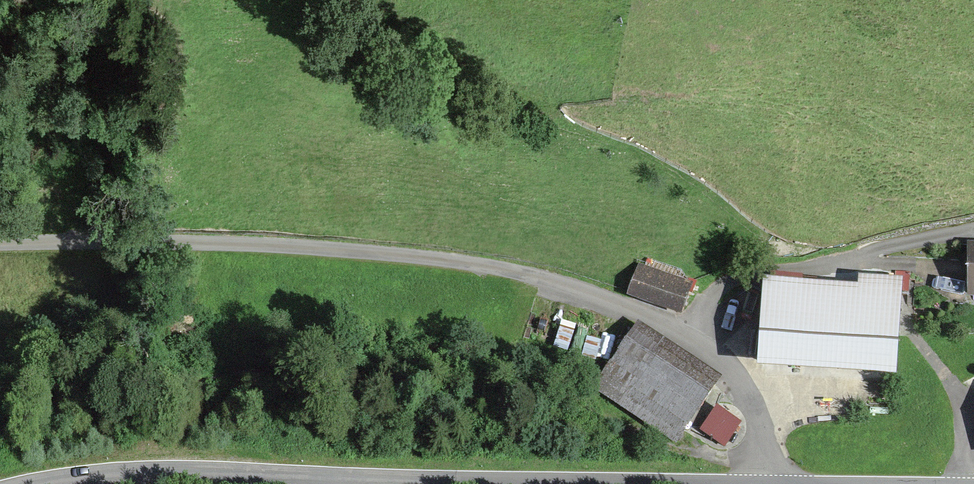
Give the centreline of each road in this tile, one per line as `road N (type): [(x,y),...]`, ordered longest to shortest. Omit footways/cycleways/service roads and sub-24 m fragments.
road 1 (unclassified): [(770,483),(757,419),(724,365),(647,320),(548,282),(457,264),(280,248),(0,247)]
road 2 (tertiary): [(422,483),(190,473),(41,483)]

